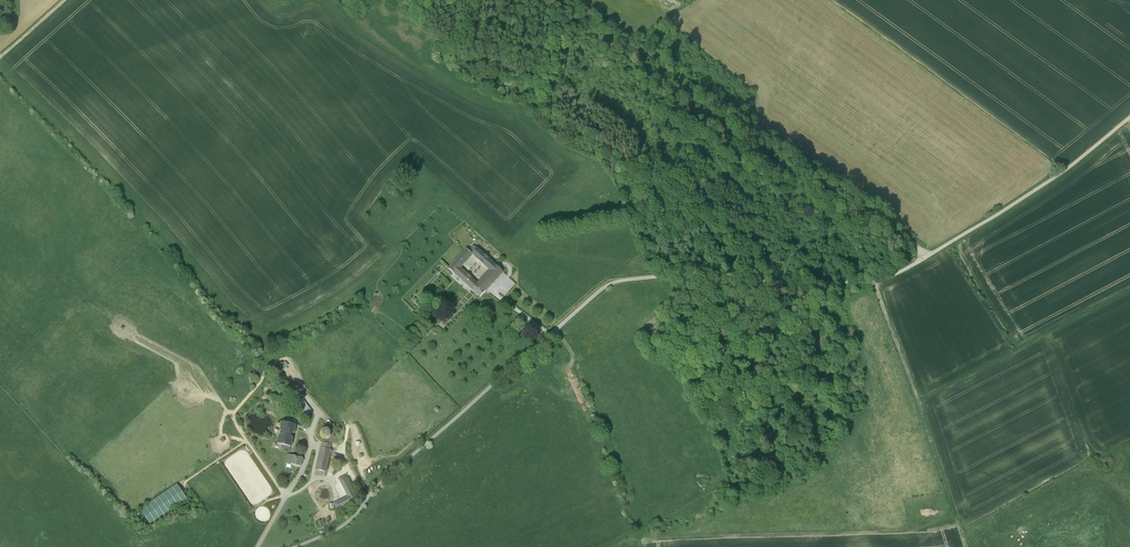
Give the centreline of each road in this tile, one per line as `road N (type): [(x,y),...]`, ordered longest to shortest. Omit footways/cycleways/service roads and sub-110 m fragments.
road 1 (unclassified): [(298,546),(345,524),(601,290),(688,273),(874,282),(1013,204),(1129,118)]
road 2 (track): [(668,275),(655,237),(668,208),(665,188),(629,171),(609,143),(523,84)]
road 3 (track): [(874,282),(959,528)]
road 4 (track): [(768,280),(790,247),(785,234),(730,190),(703,178),(668,178),(647,190)]

